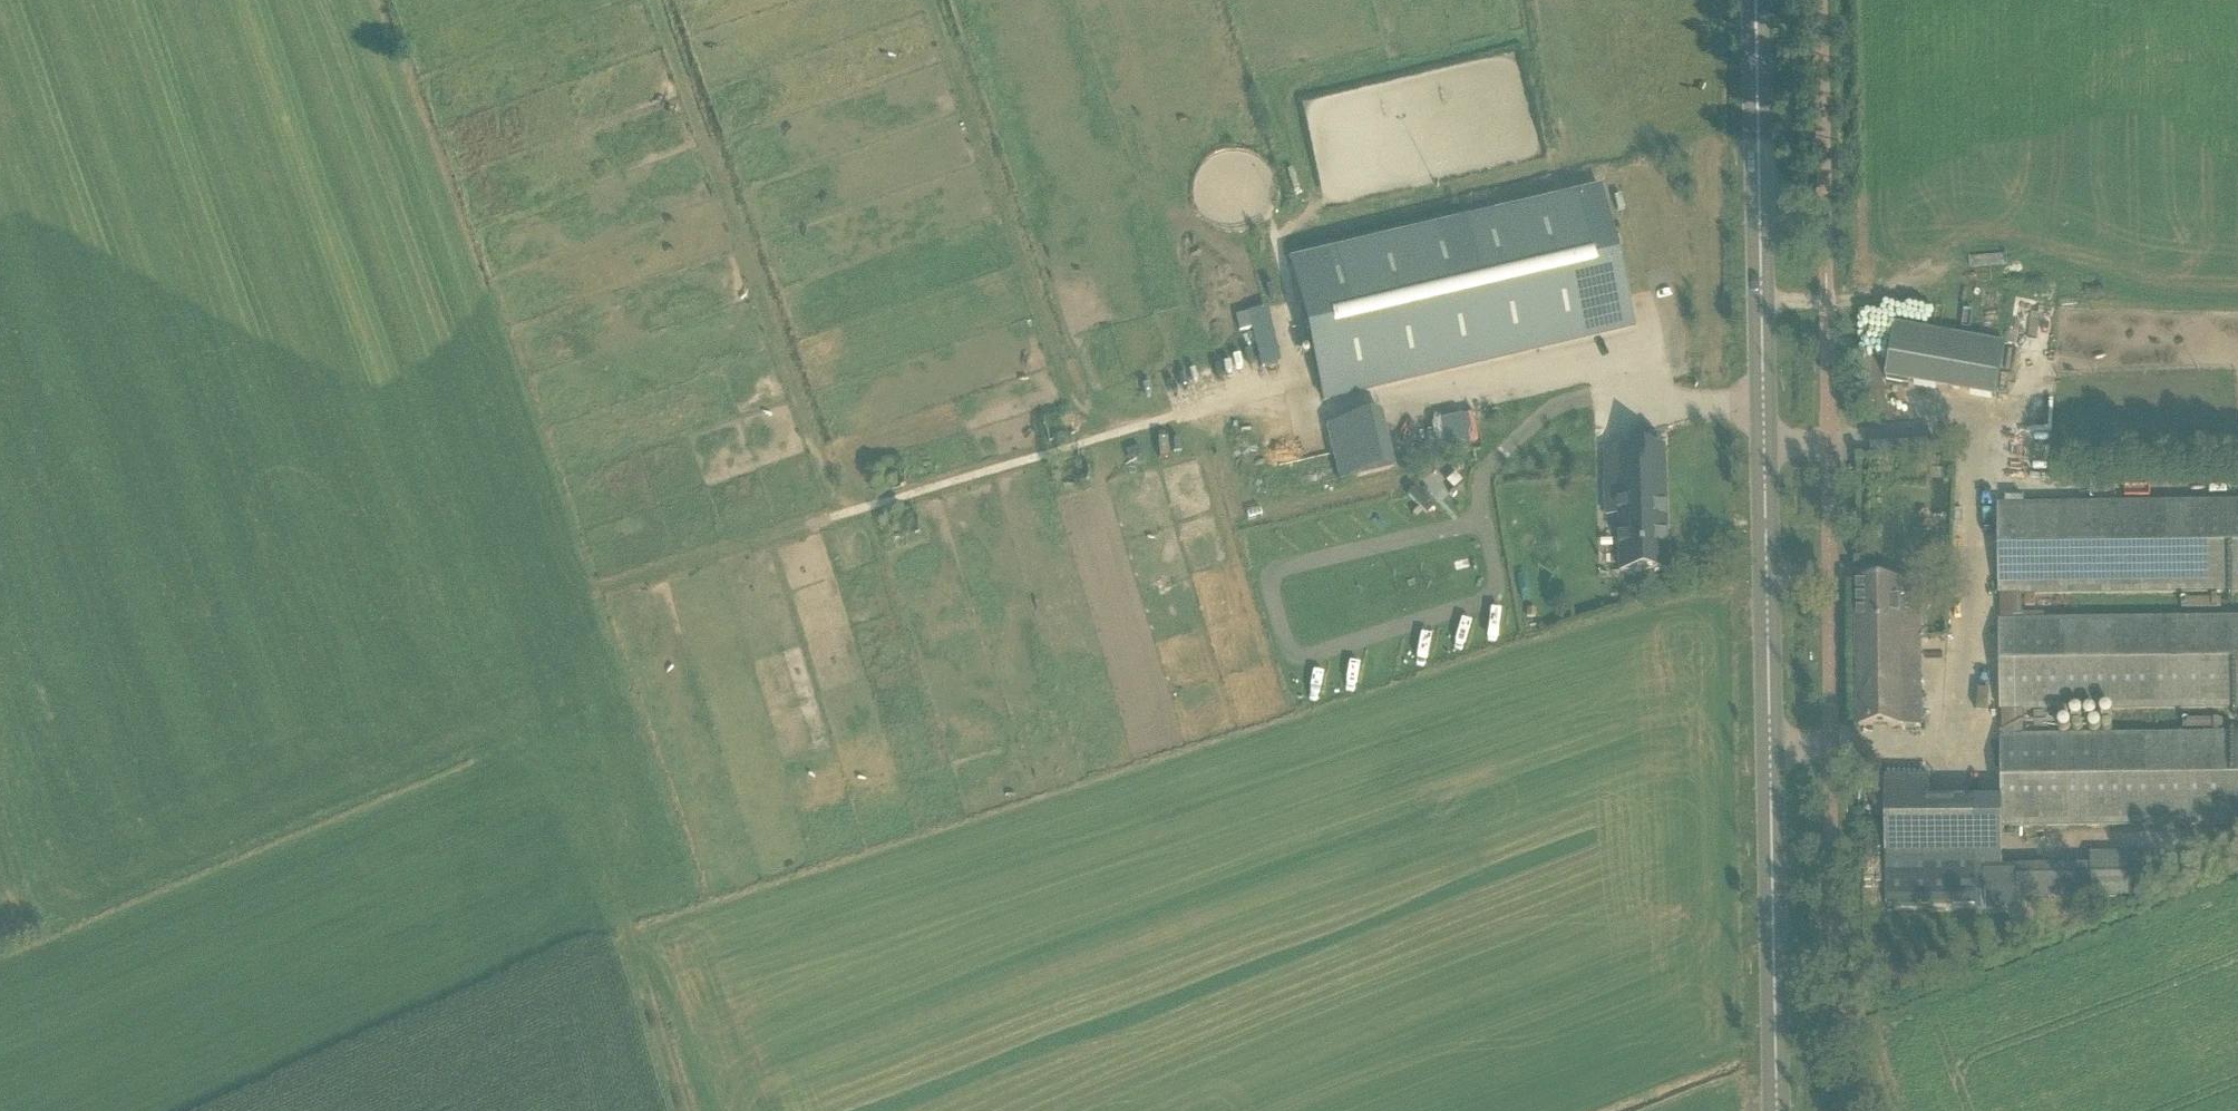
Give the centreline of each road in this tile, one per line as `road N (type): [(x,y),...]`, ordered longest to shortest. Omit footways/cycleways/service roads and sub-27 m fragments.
road 1 (secondary): [(1757,0),(1777,1110)]

